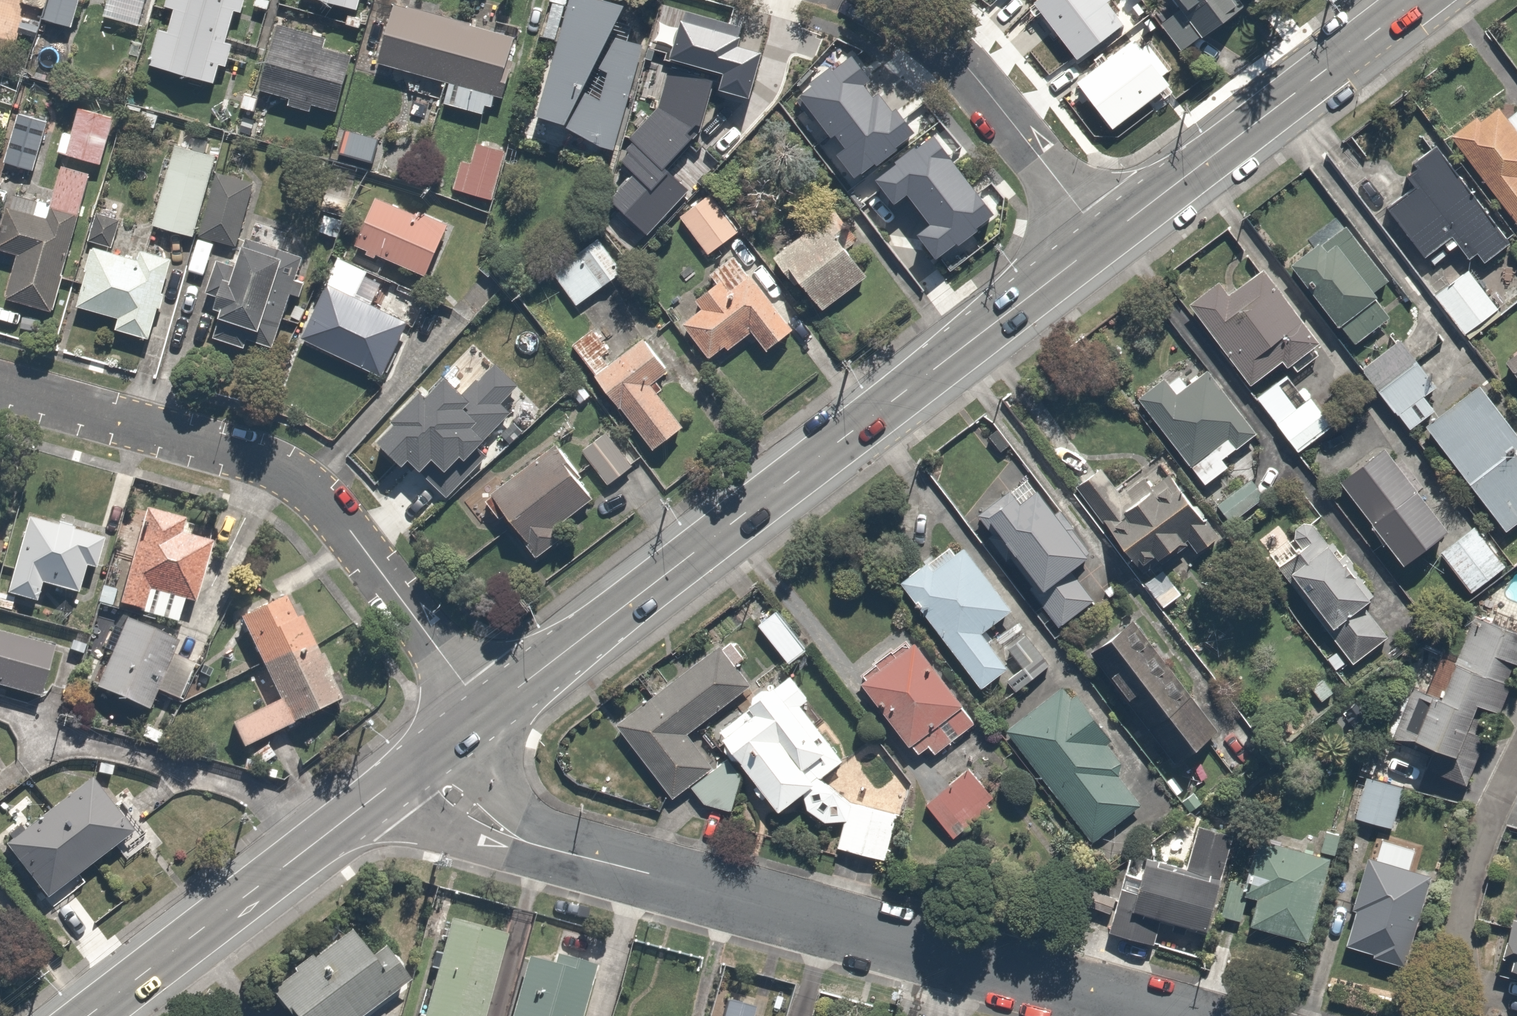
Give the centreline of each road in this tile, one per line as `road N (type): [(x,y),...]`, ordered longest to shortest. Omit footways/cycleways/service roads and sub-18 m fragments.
road 1 (residential): [(423,762),(471,813),(526,841),(1157,1015)]
road 2 (secondary): [(488,712),(1103,240)]
road 3 (residential): [(488,712),(350,531),(284,471),(243,452),(0,384)]
road 4 (secondary): [(92,1015),(423,762)]
road 5 (secondary): [(1103,240),(1416,0)]
road 6 (residential): [(1103,240),(938,37),(875,0)]

